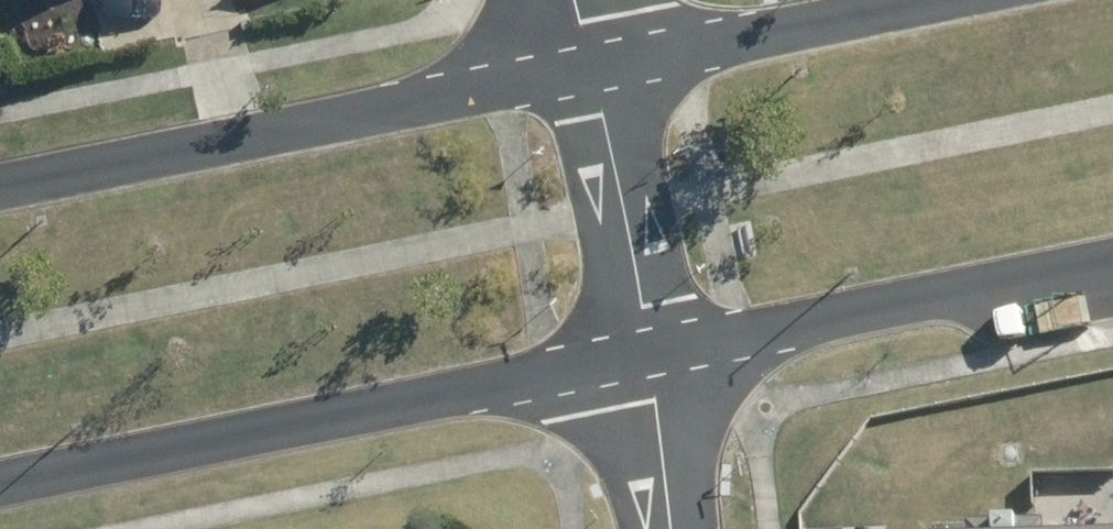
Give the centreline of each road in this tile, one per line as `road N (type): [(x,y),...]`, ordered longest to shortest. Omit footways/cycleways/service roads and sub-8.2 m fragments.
road 1 (tertiary): [(655,359),(0,490)]
road 2 (tertiary): [(0,184),(594,65)]
road 3 (tertiary): [(1112,263),(655,359)]
road 4 (tertiary): [(594,65),(912,0)]
road 5 (residential): [(594,65),(655,359)]
road 6 (residential): [(655,359),(670,528)]

